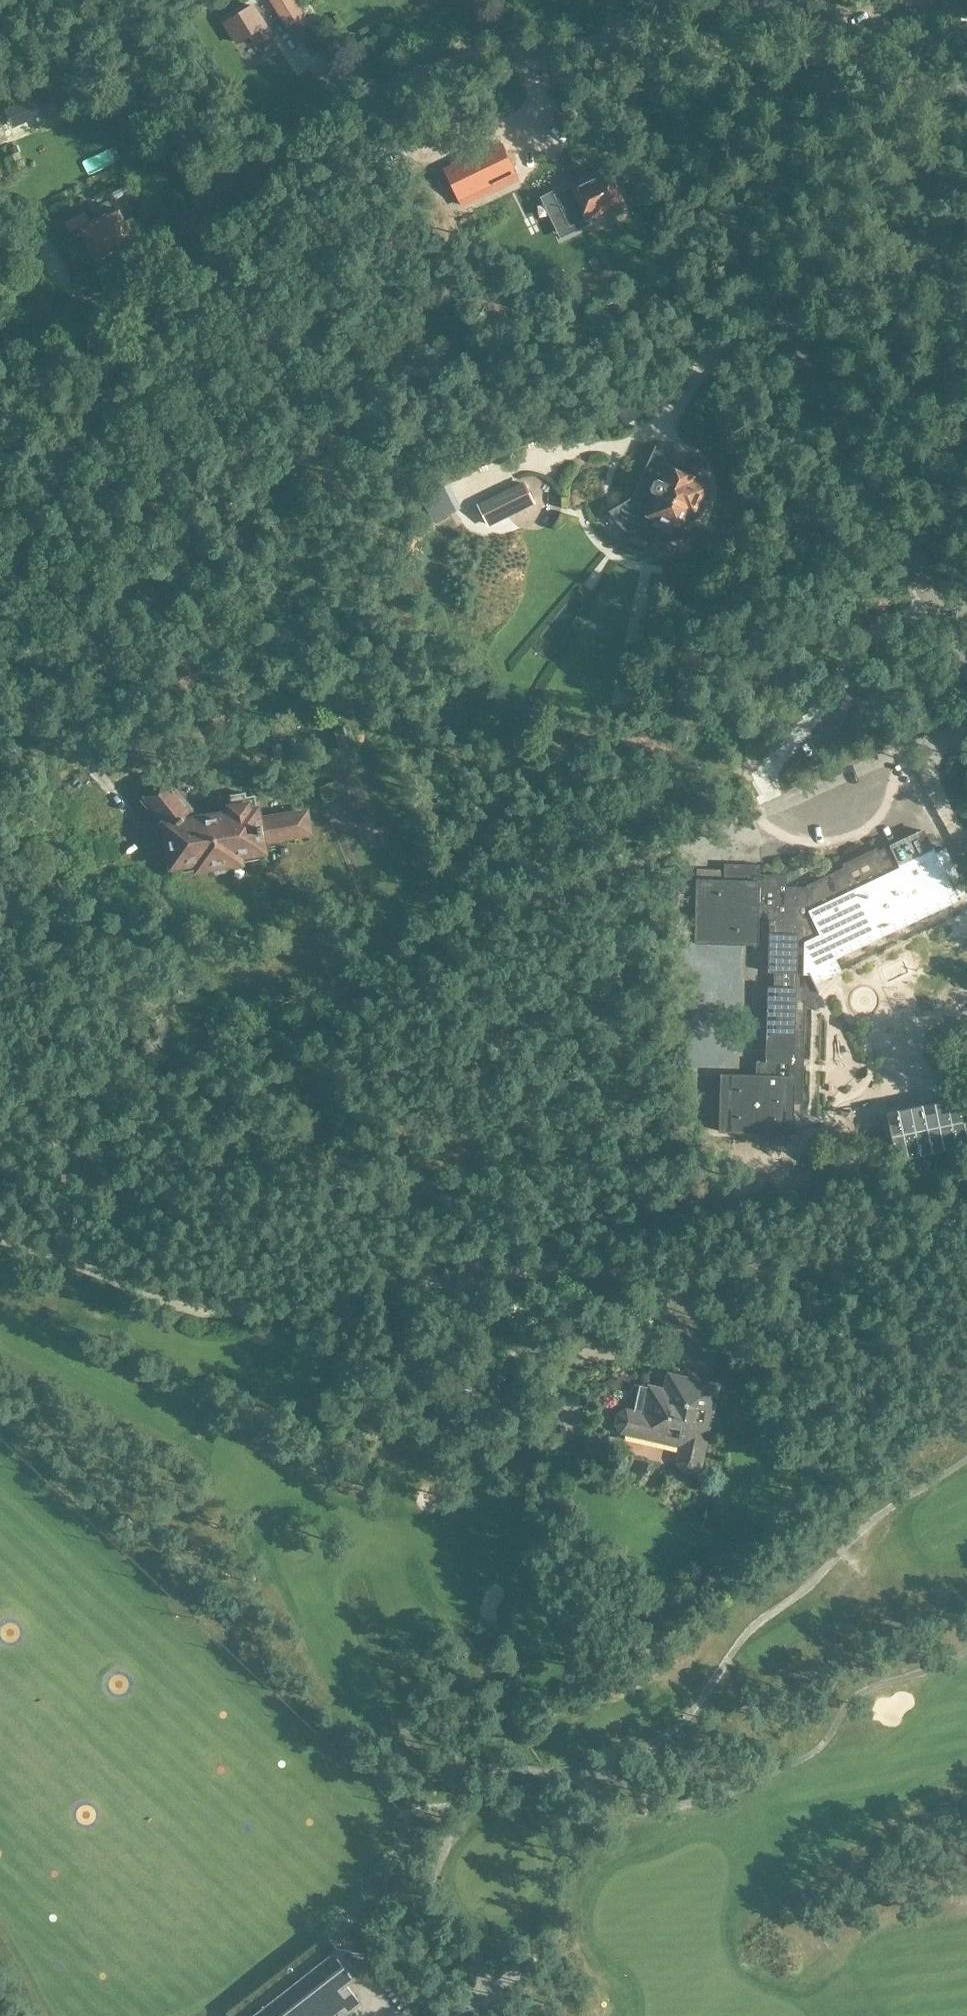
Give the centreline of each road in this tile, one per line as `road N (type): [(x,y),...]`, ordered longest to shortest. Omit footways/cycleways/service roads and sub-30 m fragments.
road 1 (unclassified): [(0,583),(159,264),(216,188),(412,76),(517,49),(630,44)]
road 2 (unclassified): [(942,620),(656,74),(630,44)]
road 3 (unclassified): [(630,44),(812,58),(966,90)]

